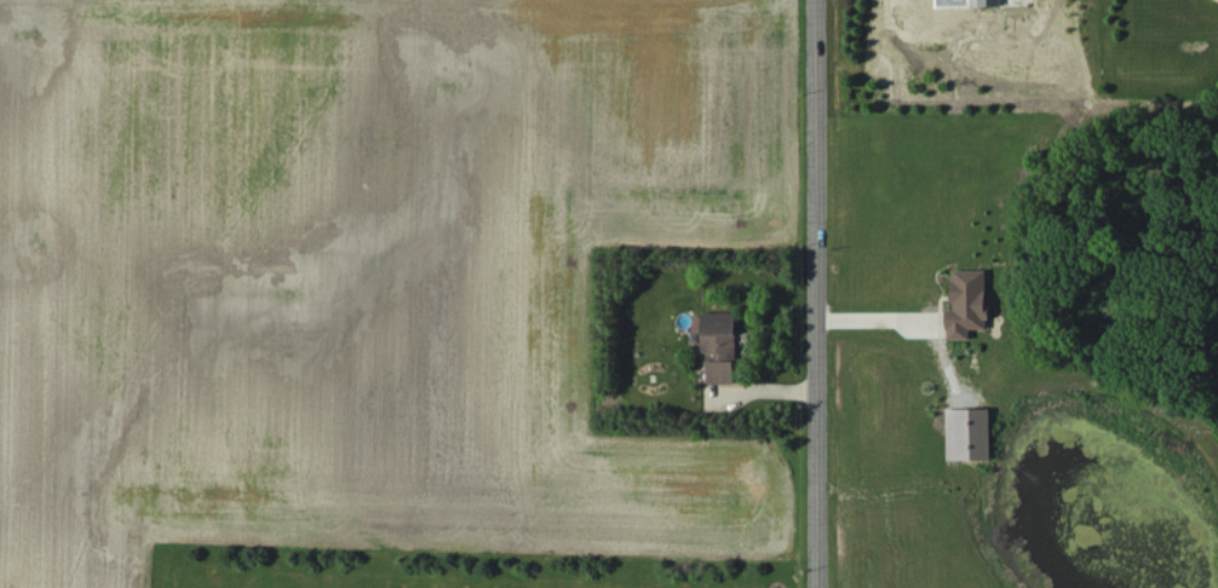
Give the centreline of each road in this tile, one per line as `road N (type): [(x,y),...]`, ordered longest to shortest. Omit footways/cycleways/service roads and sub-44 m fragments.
road 1 (tertiary): [(812,0),(814,587)]

